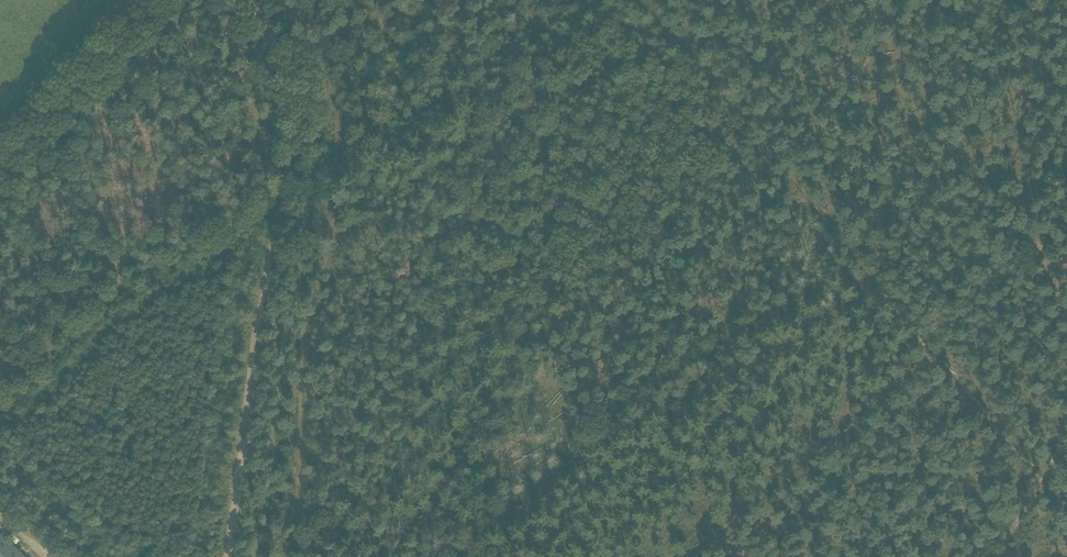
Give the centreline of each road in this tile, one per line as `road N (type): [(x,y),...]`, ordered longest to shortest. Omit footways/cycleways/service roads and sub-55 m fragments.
road 1 (track): [(246,0),(297,114),(263,282),(227,556)]
road 2 (tertiary): [(0,172),(126,35),(147,0)]

